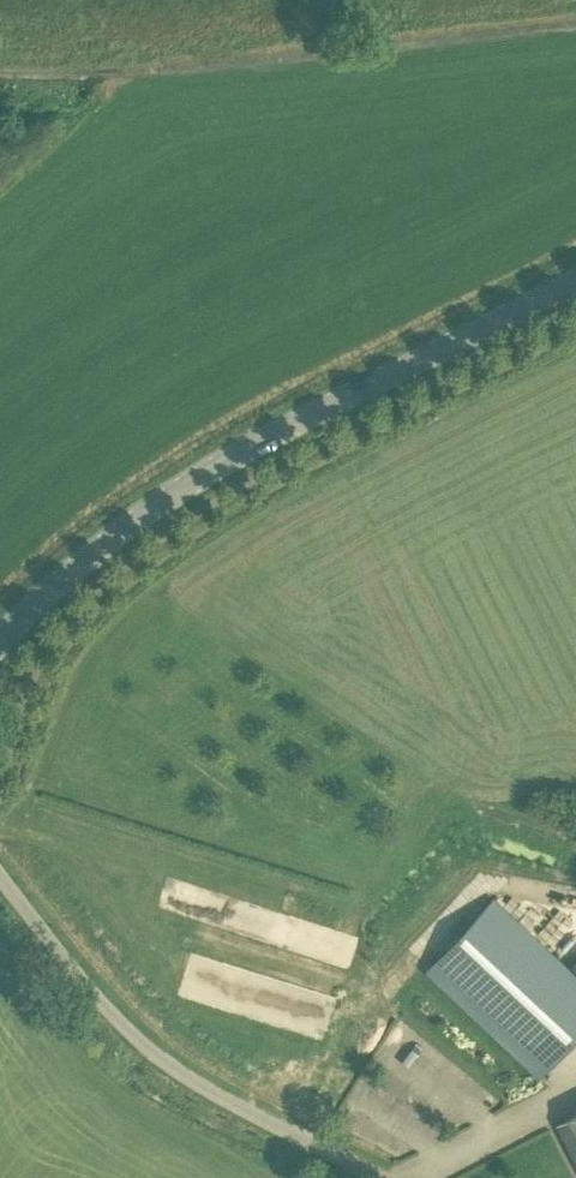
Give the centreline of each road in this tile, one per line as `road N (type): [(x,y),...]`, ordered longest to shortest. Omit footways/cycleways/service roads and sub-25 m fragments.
road 1 (tertiary): [(0,656),(63,586),(202,483),(575,285)]
road 2 (unclassified): [(0,77),(222,64),(575,18)]
road 3 (unclassified): [(360,1177),(176,1076),(125,1034),(0,880)]

